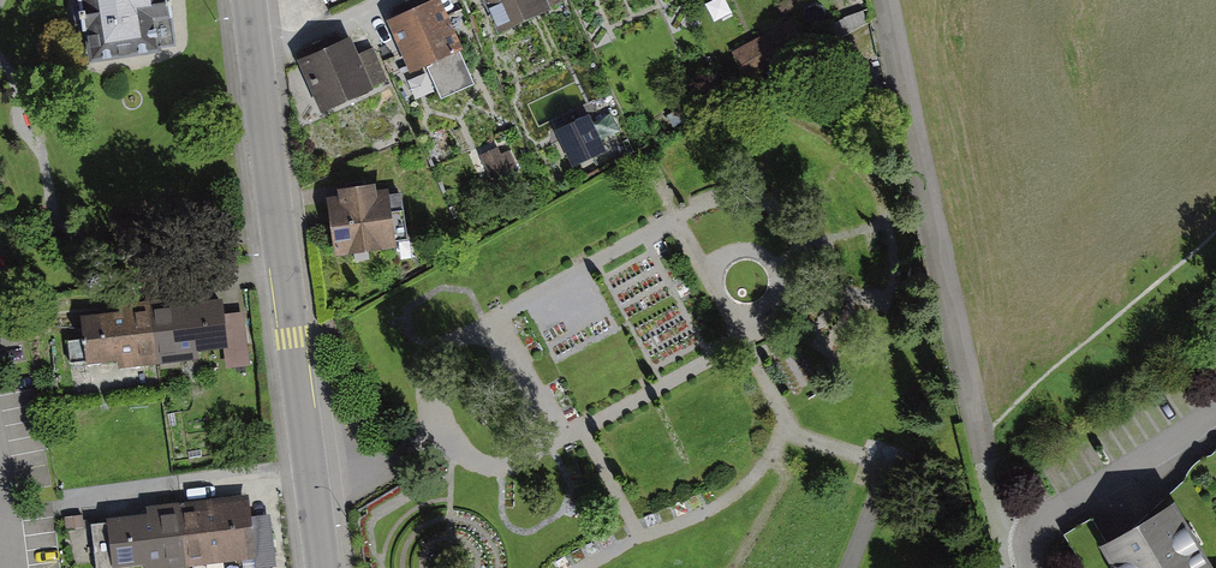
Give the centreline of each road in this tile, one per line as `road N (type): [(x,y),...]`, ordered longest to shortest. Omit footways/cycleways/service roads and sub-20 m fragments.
road 1 (residential): [(889,0),(998,502),(1033,535)]
road 2 (tertiary): [(321,567),(256,51)]
road 3 (residential): [(1215,409),(1052,513),(1033,535)]
road 4 (residential): [(388,0),(256,51)]

